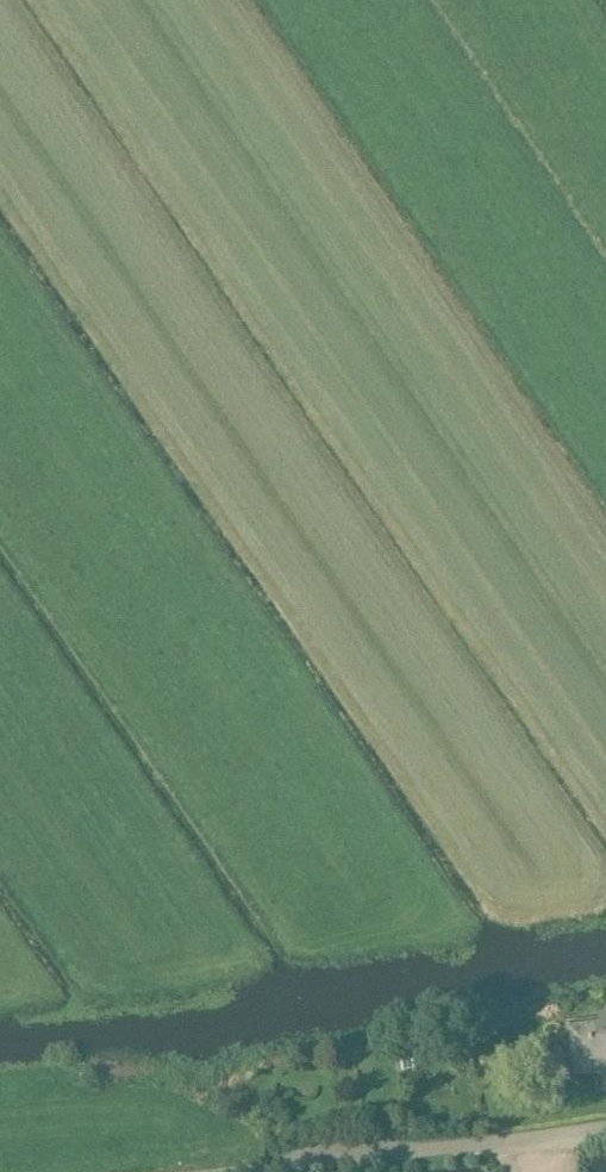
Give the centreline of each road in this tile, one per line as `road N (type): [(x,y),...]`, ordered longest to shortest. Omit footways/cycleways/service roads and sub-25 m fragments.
road 1 (track): [(0,998),(469,924),(605,891)]
road 2 (unclassified): [(241,1171),(605,1128)]

